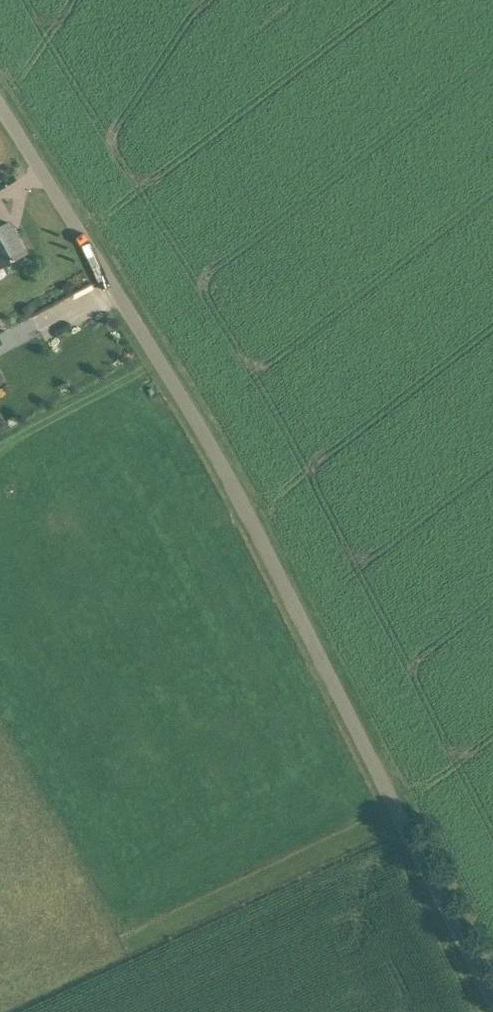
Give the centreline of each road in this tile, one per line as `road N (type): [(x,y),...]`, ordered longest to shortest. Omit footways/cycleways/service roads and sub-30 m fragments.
road 1 (unclassified): [(492,997),(290,575),(141,305),(0,78)]

